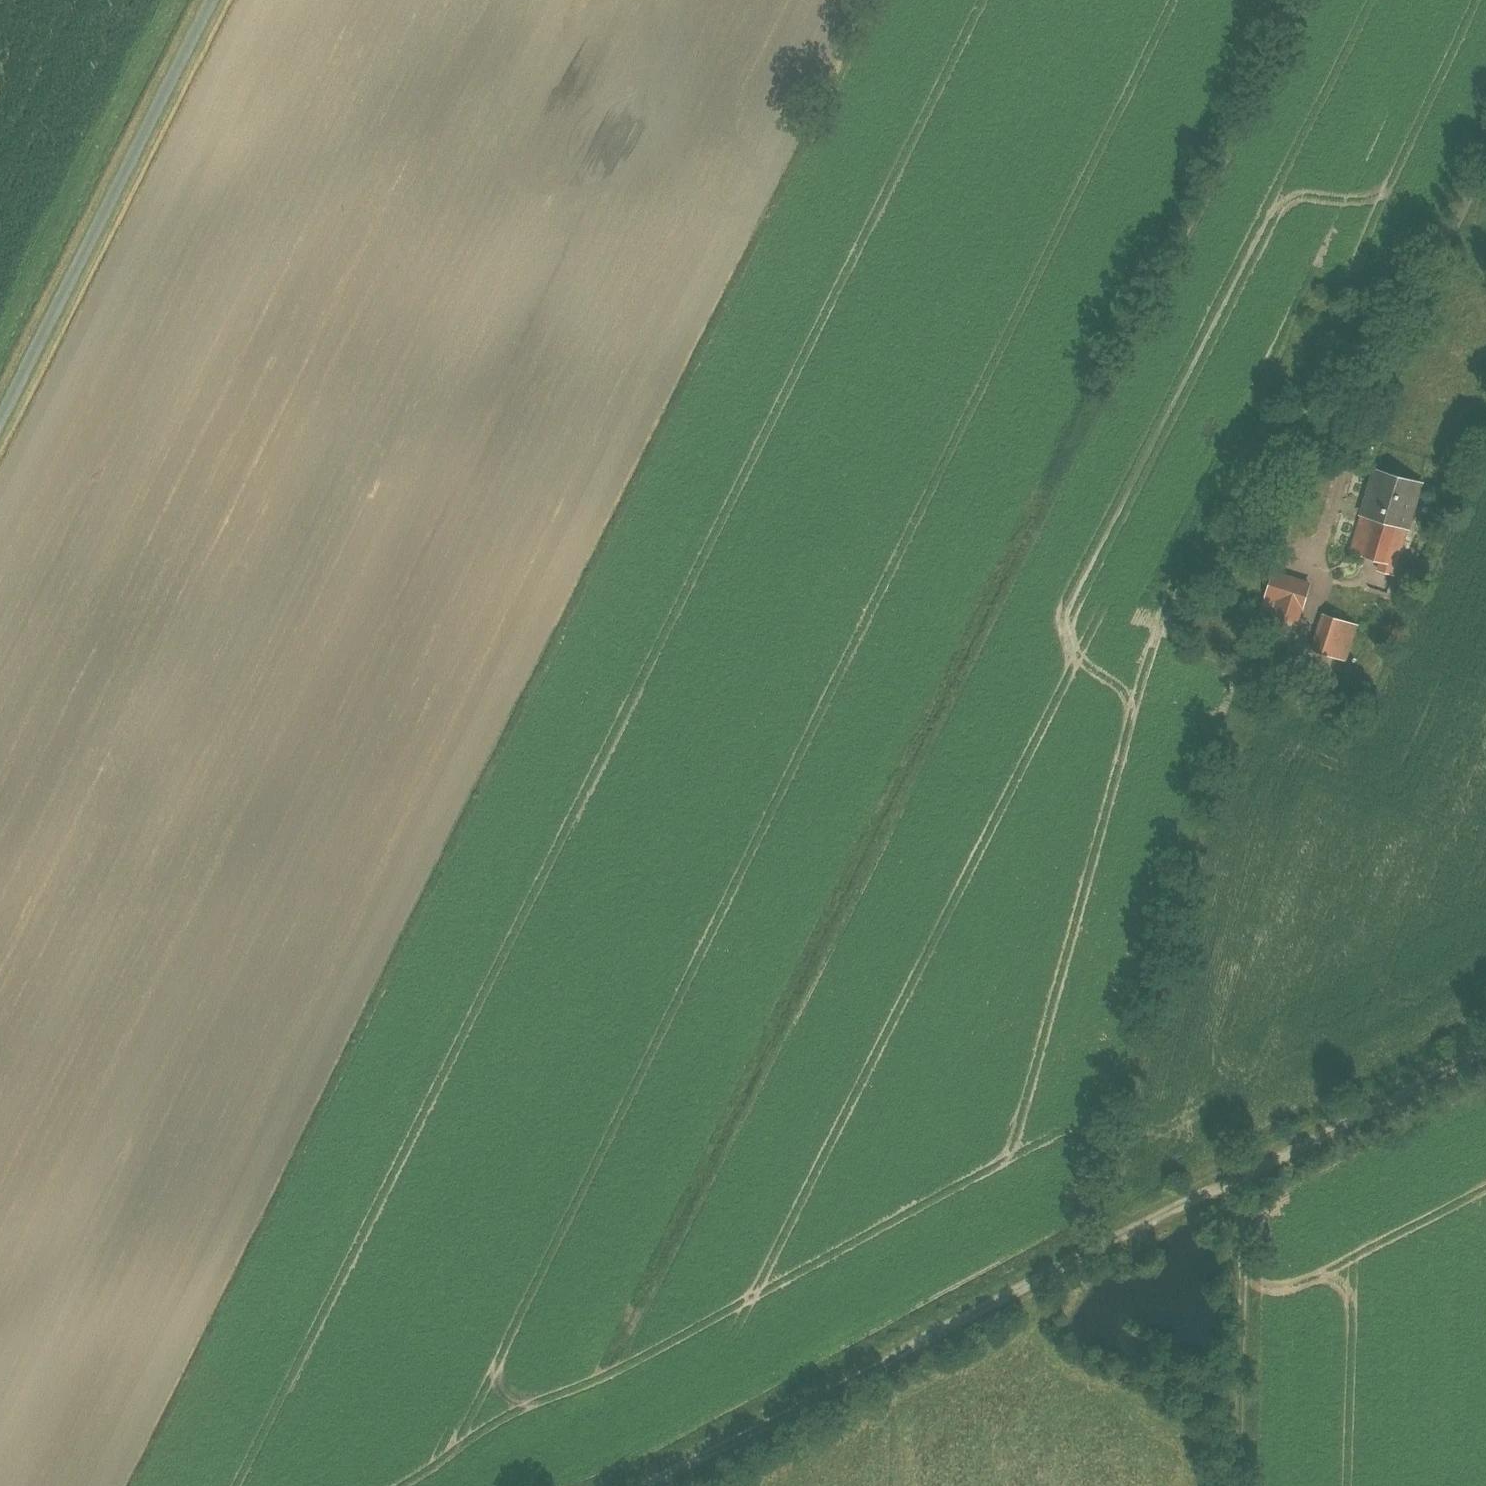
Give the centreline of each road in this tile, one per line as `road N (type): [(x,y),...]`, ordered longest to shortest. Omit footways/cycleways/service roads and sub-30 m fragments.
road 1 (track): [(649,1485),(1485,1050)]
road 2 (unclassified): [(214,0),(0,422)]
road 3 (track): [(1224,1186),(1238,1231),(1241,1485)]

